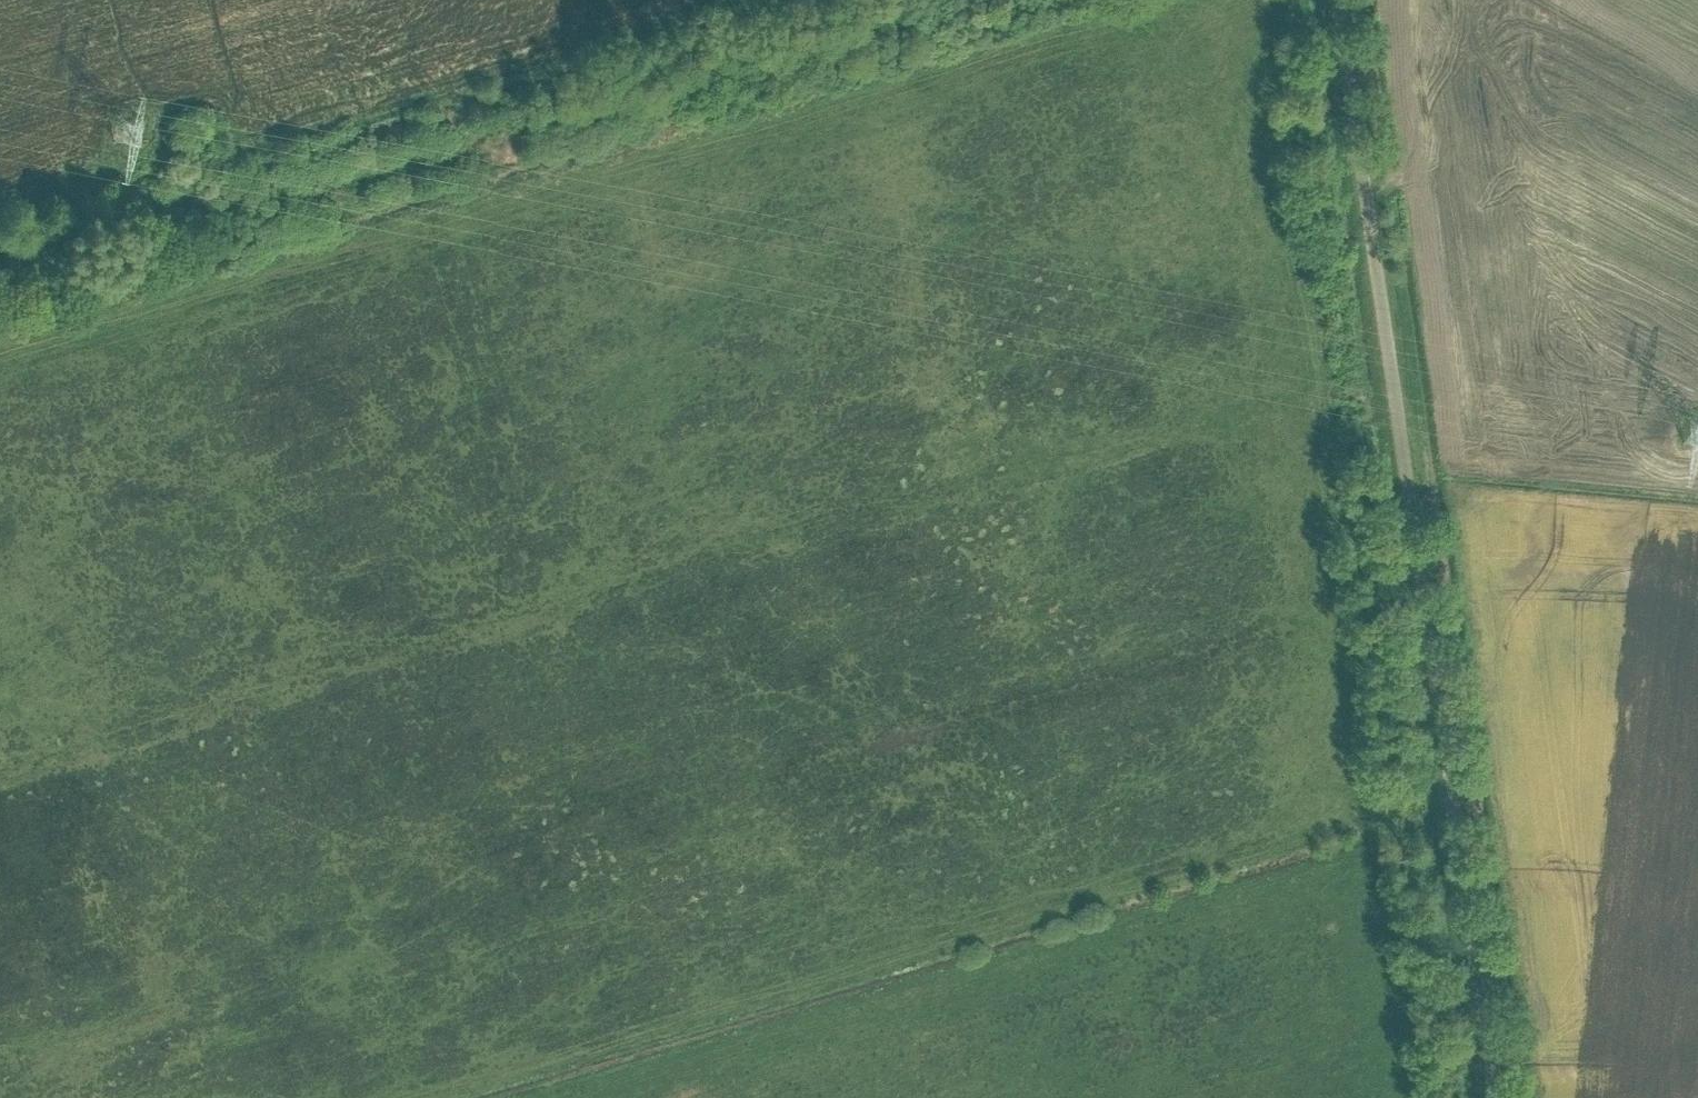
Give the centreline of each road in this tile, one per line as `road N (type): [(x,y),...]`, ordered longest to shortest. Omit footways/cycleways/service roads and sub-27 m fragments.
road 1 (unclassified): [(1494,1097),(1336,0)]

